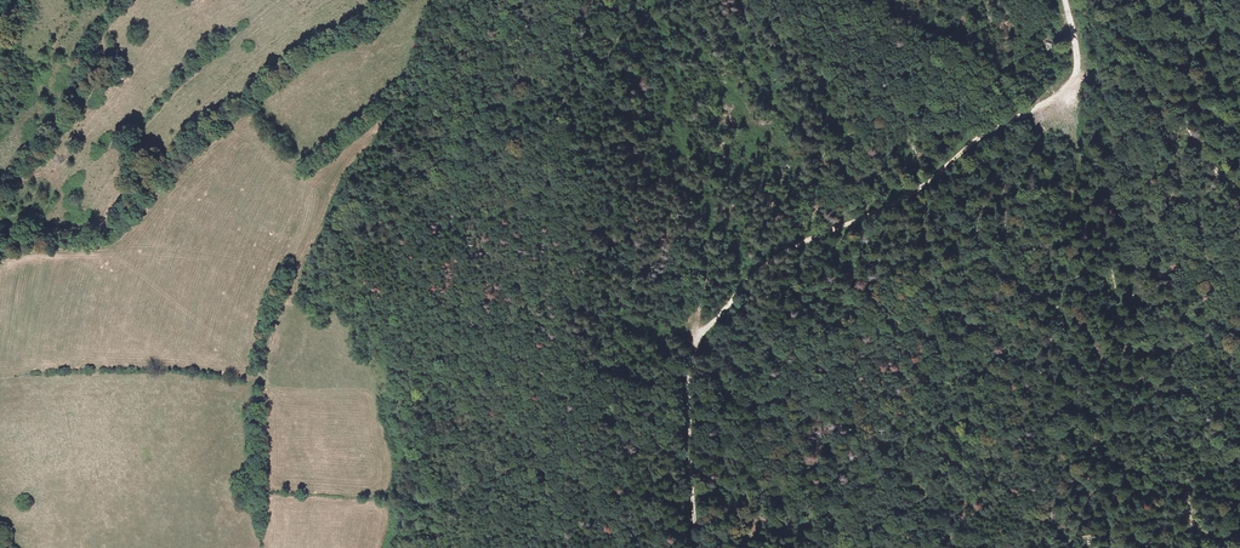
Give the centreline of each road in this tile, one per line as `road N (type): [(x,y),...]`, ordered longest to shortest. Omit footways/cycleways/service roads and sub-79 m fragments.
road 1 (track): [(702,547),(690,461),(691,375),(716,303),(790,249),(909,196),(985,135),(1050,100),(1080,63),(1065,0)]
road 2 (track): [(399,0),(361,33),(288,71),(197,143),(120,223),(95,236),(0,252)]

